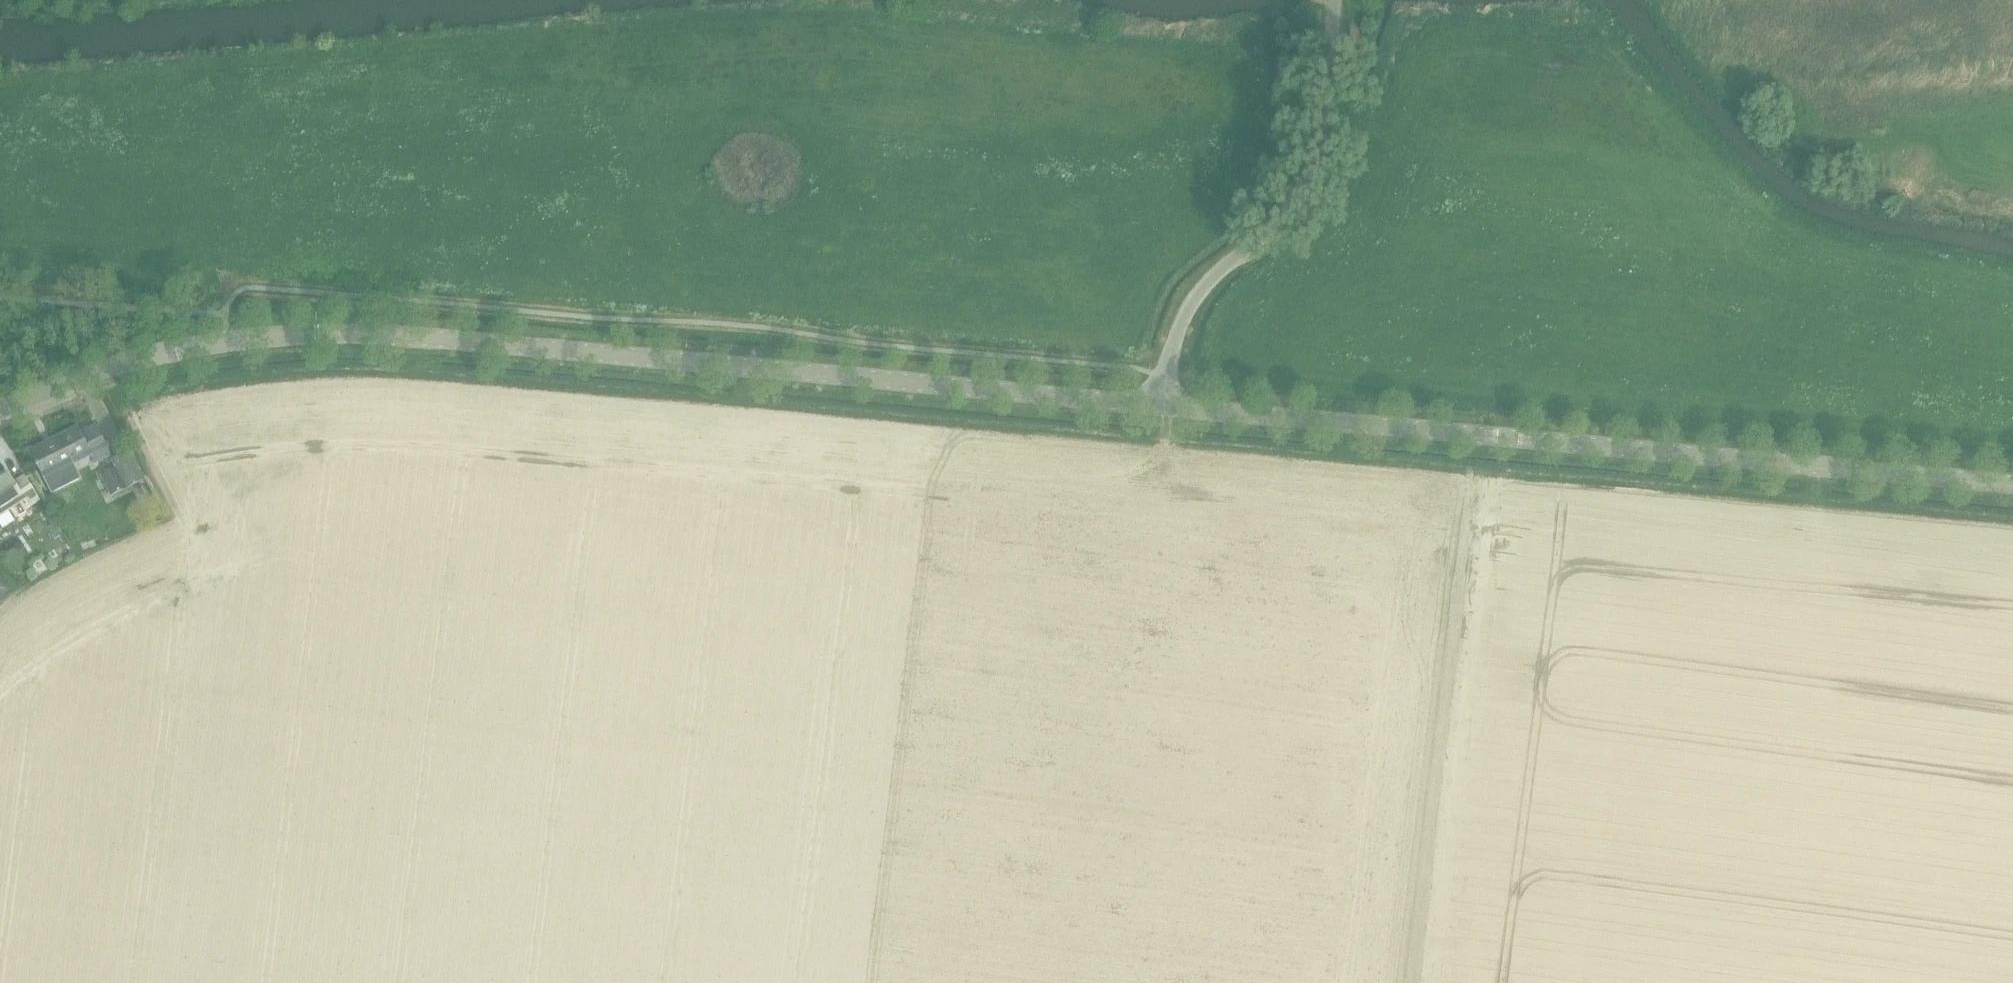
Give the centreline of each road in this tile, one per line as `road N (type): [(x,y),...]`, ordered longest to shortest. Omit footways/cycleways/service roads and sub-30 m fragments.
road 1 (unclassified): [(2012,484),(1160,406)]
road 2 (unclassified): [(310,335),(473,341),(1019,394)]
road 3 (unclassified): [(1160,406),(1188,306),(1283,216),(1305,179),(1323,116),(1333,0)]
road 4 (residential): [(0,413),(125,364),(310,335)]
road 5 (unclassified): [(1160,406),(1019,394)]

